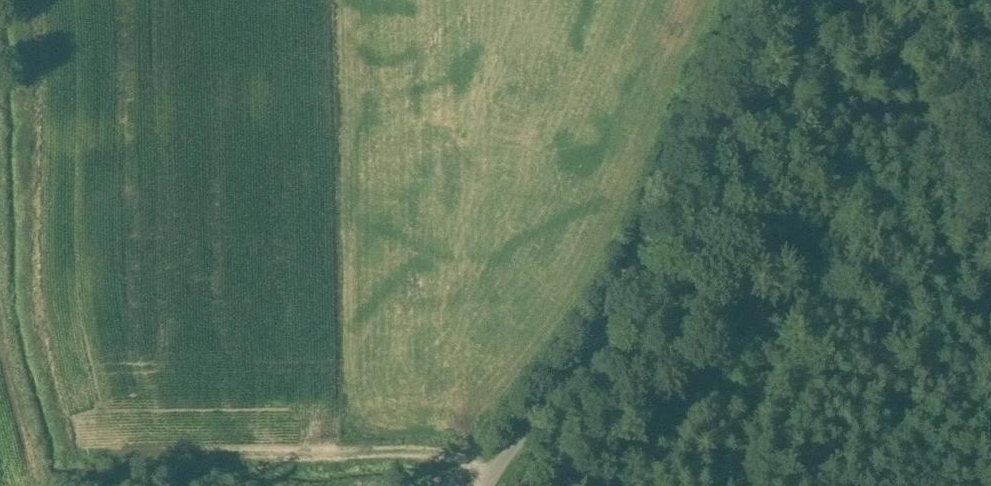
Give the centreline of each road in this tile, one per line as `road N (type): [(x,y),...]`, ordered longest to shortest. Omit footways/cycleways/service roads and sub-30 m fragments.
road 1 (unclassified): [(748,0),(611,313),(485,485)]

